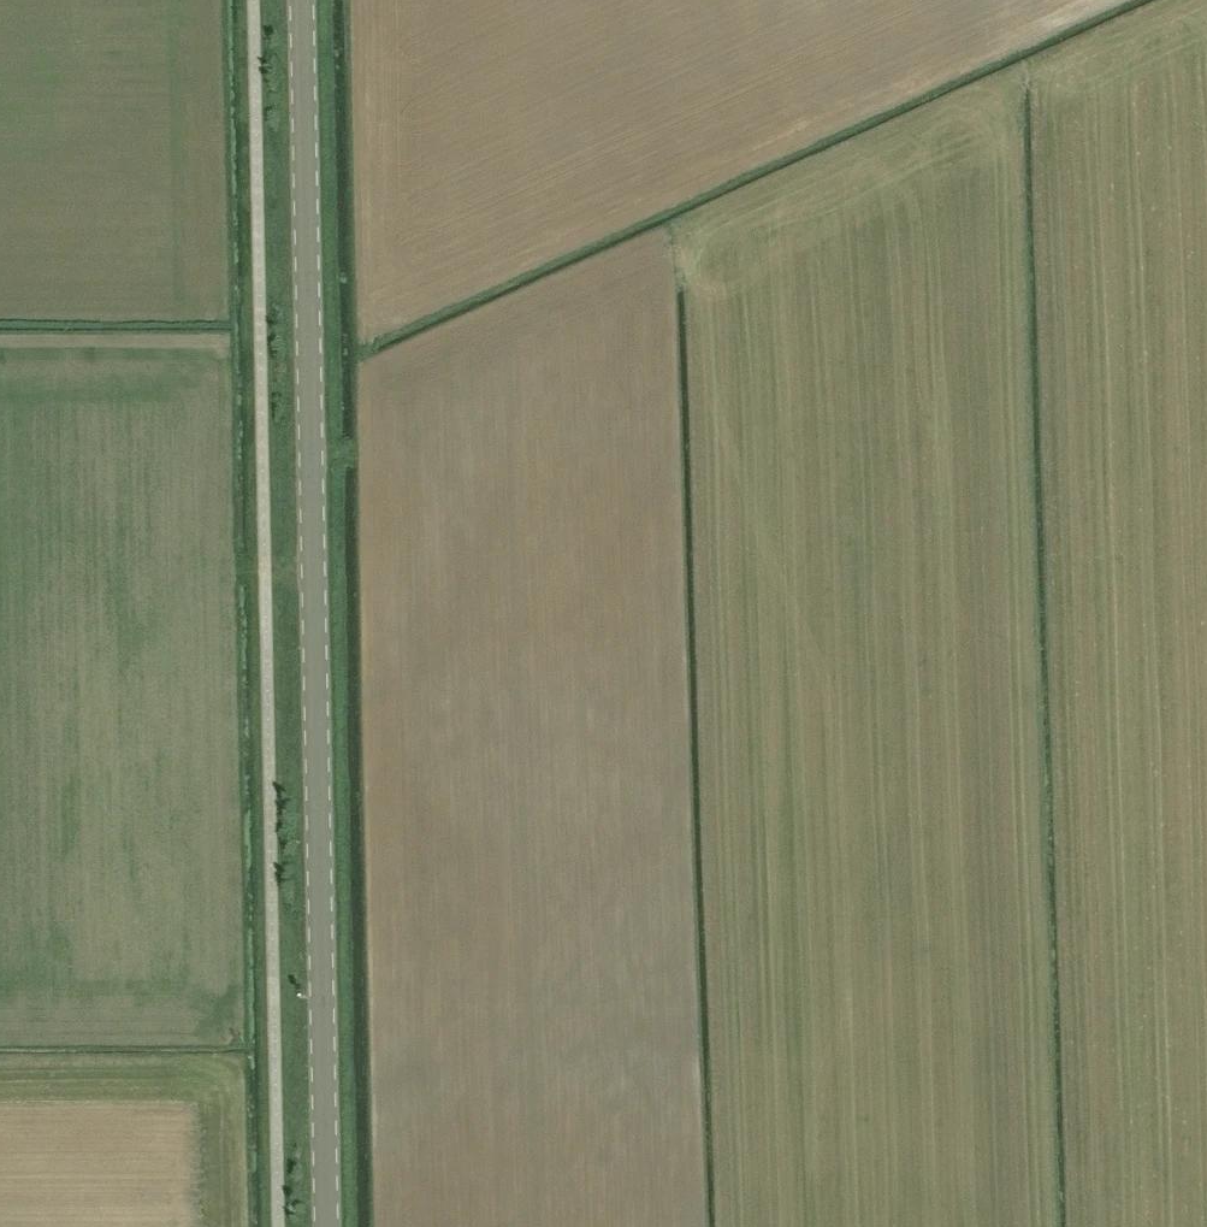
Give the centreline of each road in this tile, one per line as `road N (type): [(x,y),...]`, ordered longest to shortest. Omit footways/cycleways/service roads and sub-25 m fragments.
road 1 (tertiary): [(325,1226),(301,0)]

